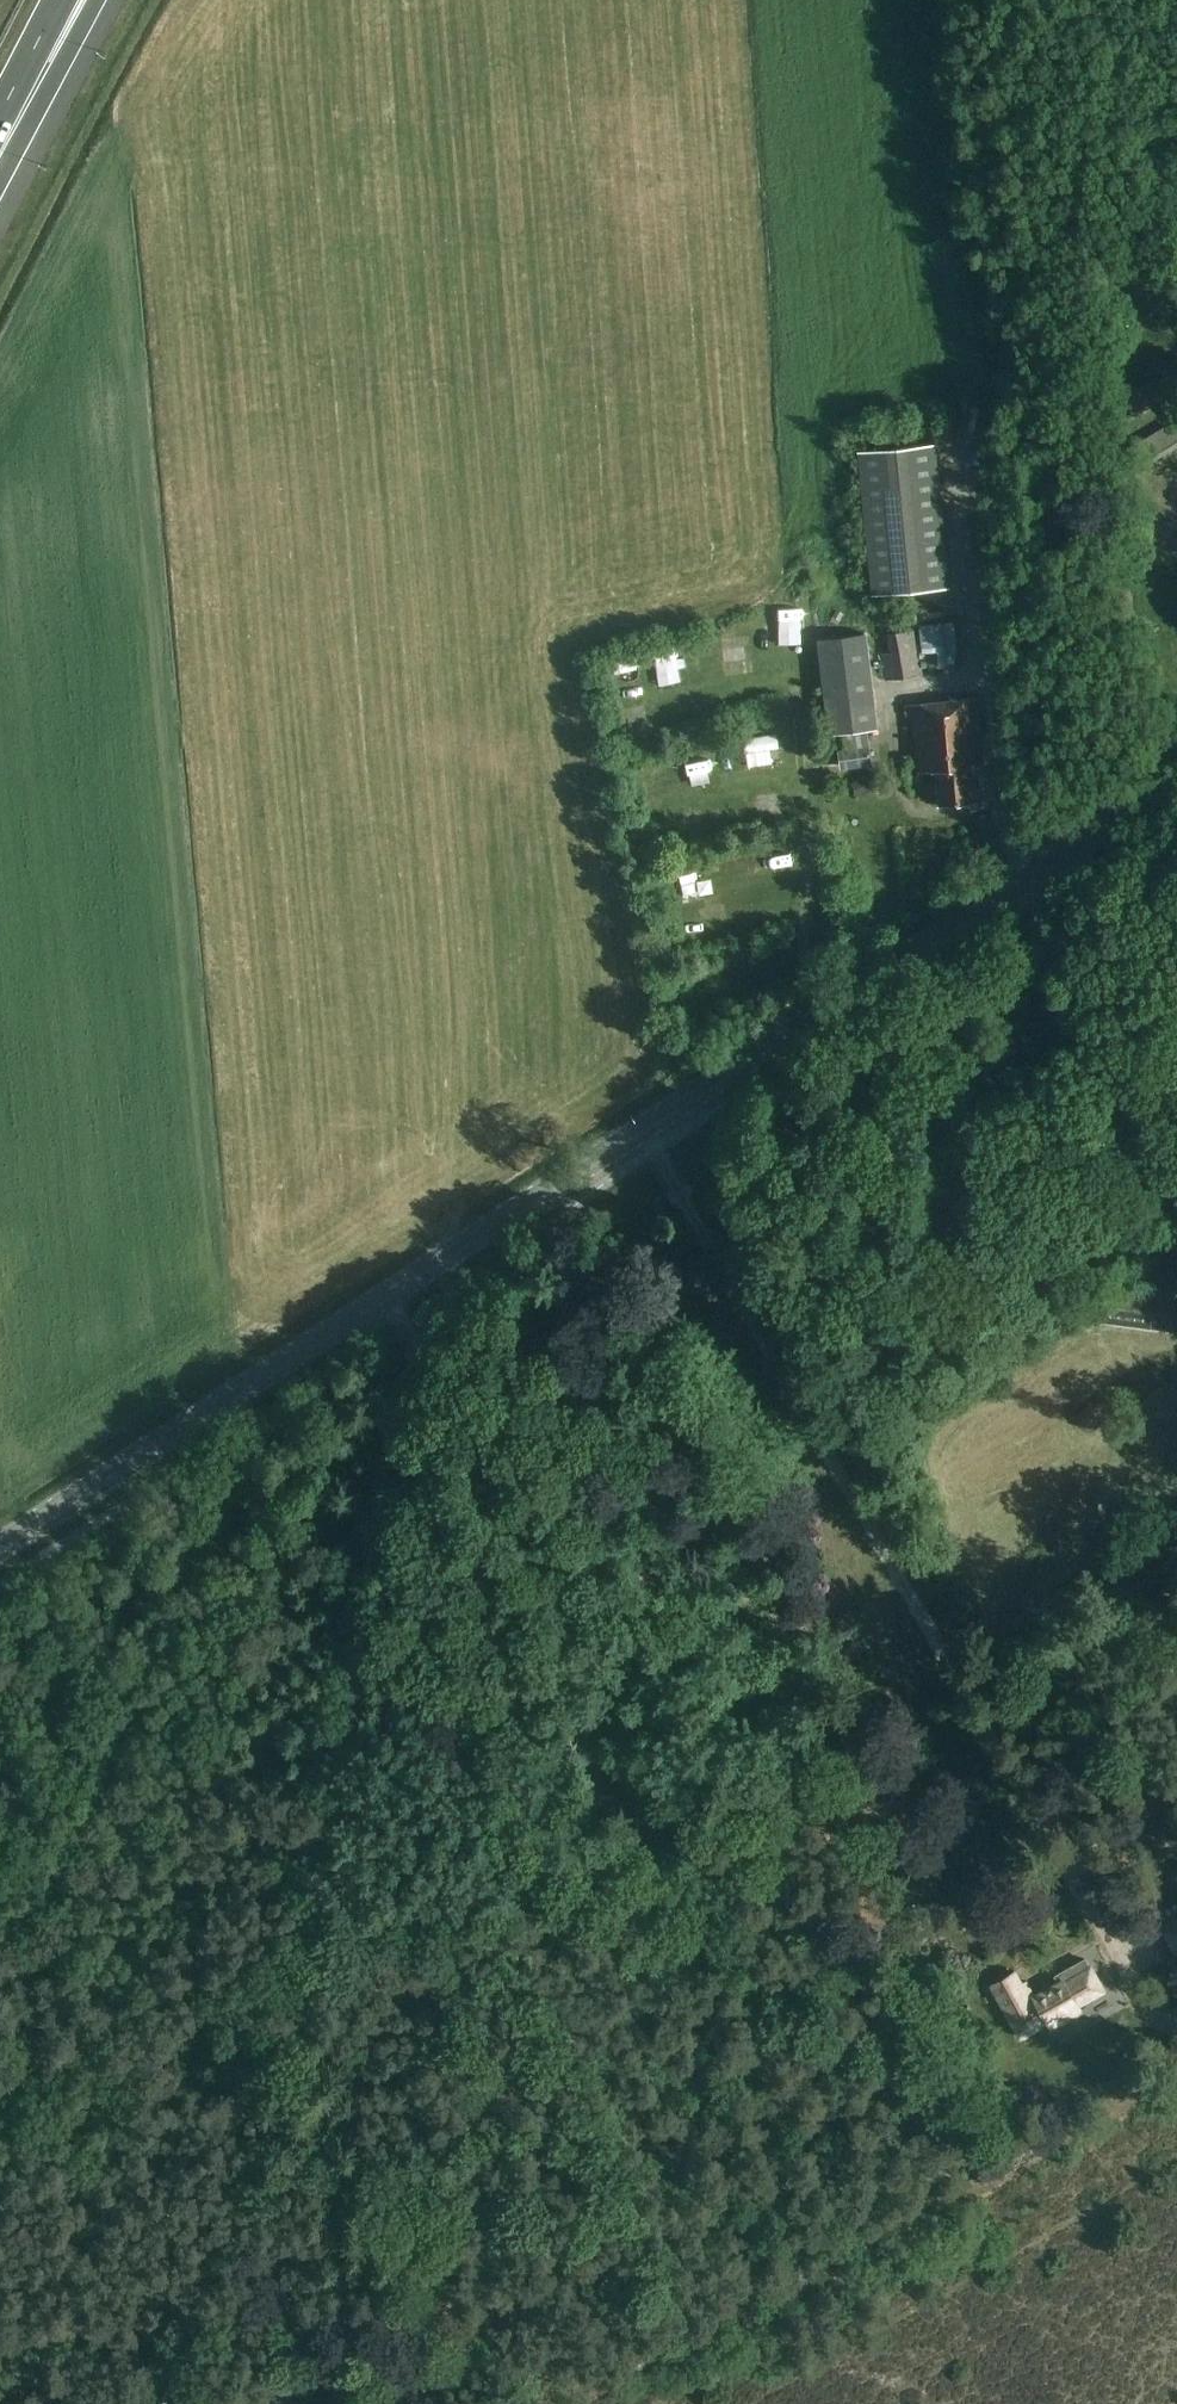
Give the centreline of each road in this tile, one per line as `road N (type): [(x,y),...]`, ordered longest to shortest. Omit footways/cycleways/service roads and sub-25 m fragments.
road 1 (secondary): [(0,1548),(1176,782)]
road 2 (motorway): [(10,97),(60,65),(96,0)]

